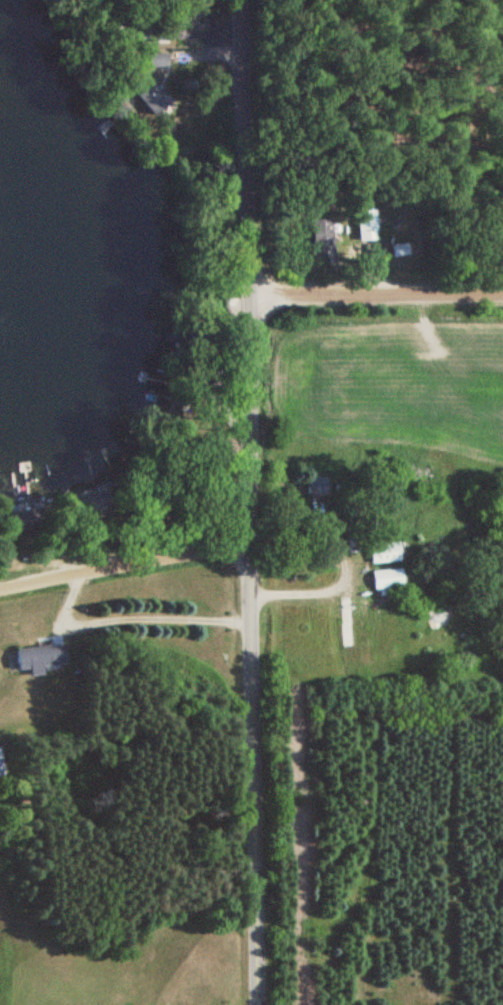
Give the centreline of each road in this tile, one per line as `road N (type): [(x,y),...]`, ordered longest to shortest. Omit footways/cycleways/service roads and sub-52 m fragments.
road 1 (tertiary): [(260,1004),(252,295),(237,0)]
road 2 (residential): [(253,550),(180,554),(0,589)]
road 3 (residential): [(252,295),(502,293)]

